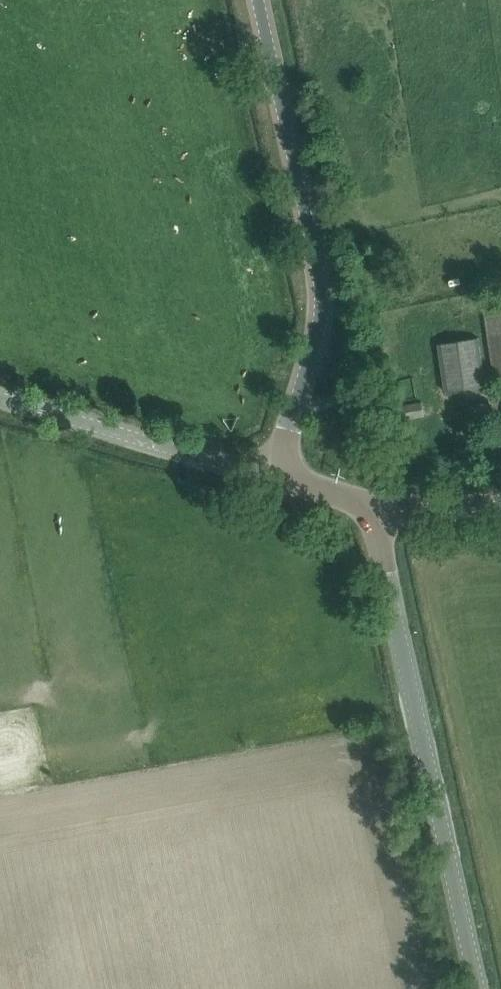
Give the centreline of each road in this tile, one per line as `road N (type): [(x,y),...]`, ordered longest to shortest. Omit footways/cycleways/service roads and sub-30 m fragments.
road 1 (tertiary): [(277,476),(318,333),(322,288),(258,0)]
road 2 (tertiary): [(478,988),(402,638)]
road 3 (tertiary): [(277,476),(0,397)]
road 4 (tertiary): [(376,507),(402,638)]
road 5 (tertiary): [(376,507),(500,503)]

